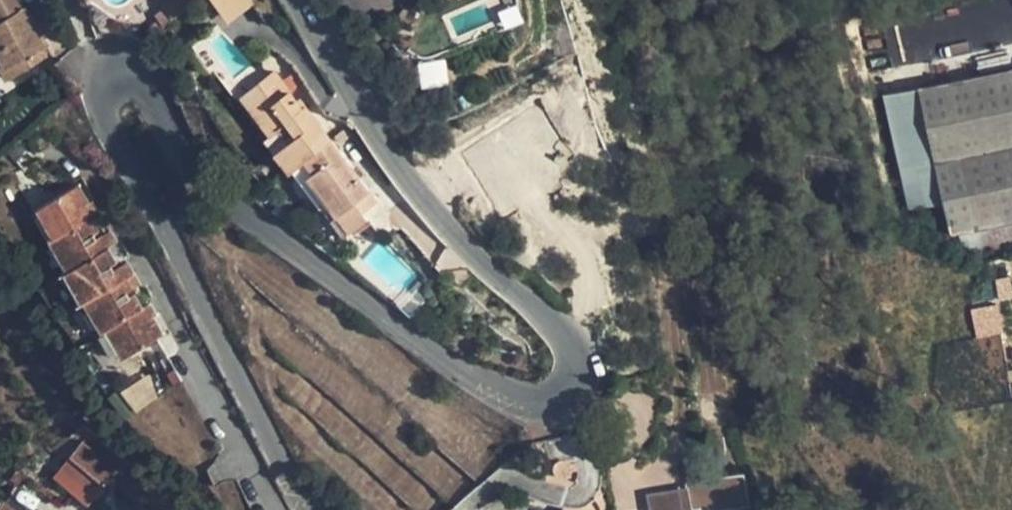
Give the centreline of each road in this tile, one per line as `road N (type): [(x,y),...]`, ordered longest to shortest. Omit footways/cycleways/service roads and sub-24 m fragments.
road 1 (unclassified): [(298,0),(353,104),(419,194),(475,257),(568,338),(574,365),(562,388),(540,397),(512,396),(470,376),(208,187),(140,86),(114,82),(108,111),(128,173),(300,509)]

